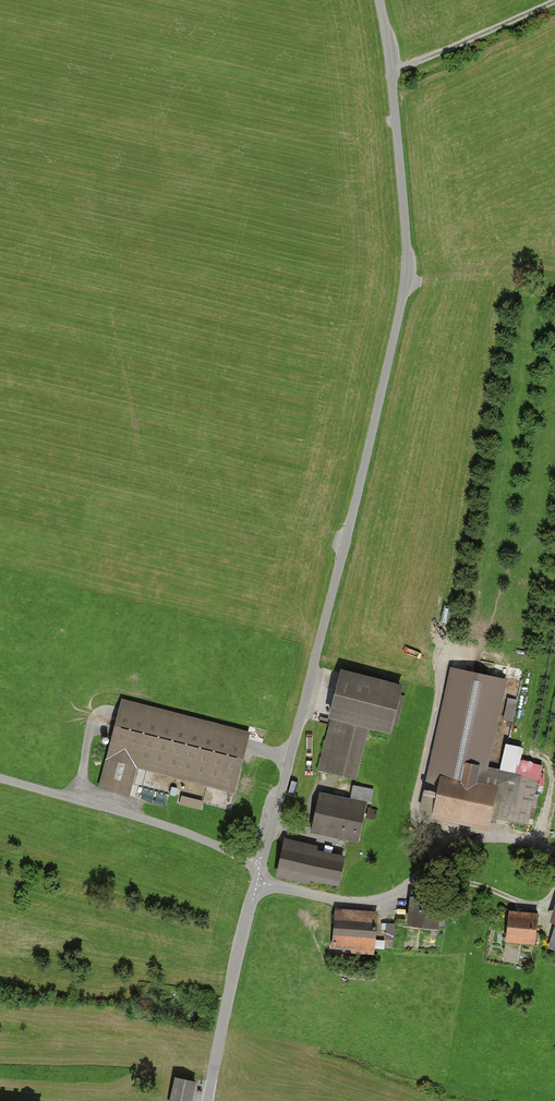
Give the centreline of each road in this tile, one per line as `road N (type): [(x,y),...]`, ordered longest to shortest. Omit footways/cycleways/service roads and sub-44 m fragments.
road 1 (unclassified): [(382,0),(400,65),(413,168),(400,336),(257,882)]
road 2 (unclassified): [(554,852),(496,835),(461,835),(408,885),(362,901),(257,882)]
road 3 (track): [(0,778),(262,863)]
road 4 (unclassified): [(257,882),(208,1100)]
road 5 (track): [(473,660),(448,665),(416,810),(449,843)]
road 6 (track): [(554,1),(400,65)]
road 7 (track): [(416,879),(457,880),(532,908),(554,897)]

